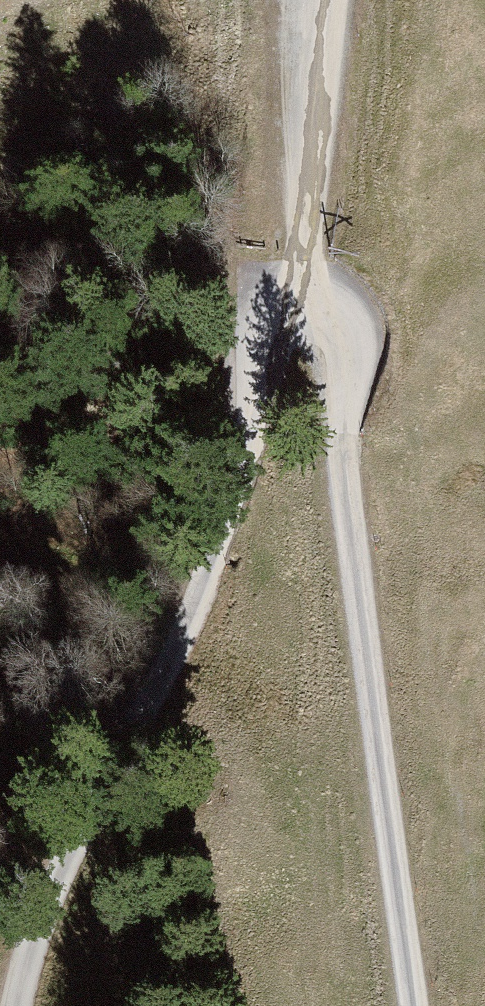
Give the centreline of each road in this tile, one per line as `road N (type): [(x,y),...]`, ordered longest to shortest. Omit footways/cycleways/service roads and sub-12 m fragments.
road 1 (track): [(300,277),(206,585),(67,815),(15,1005)]
road 2 (track): [(300,277),(325,338),(341,547),(401,1005)]
road 3 (track): [(339,0),(300,277)]

